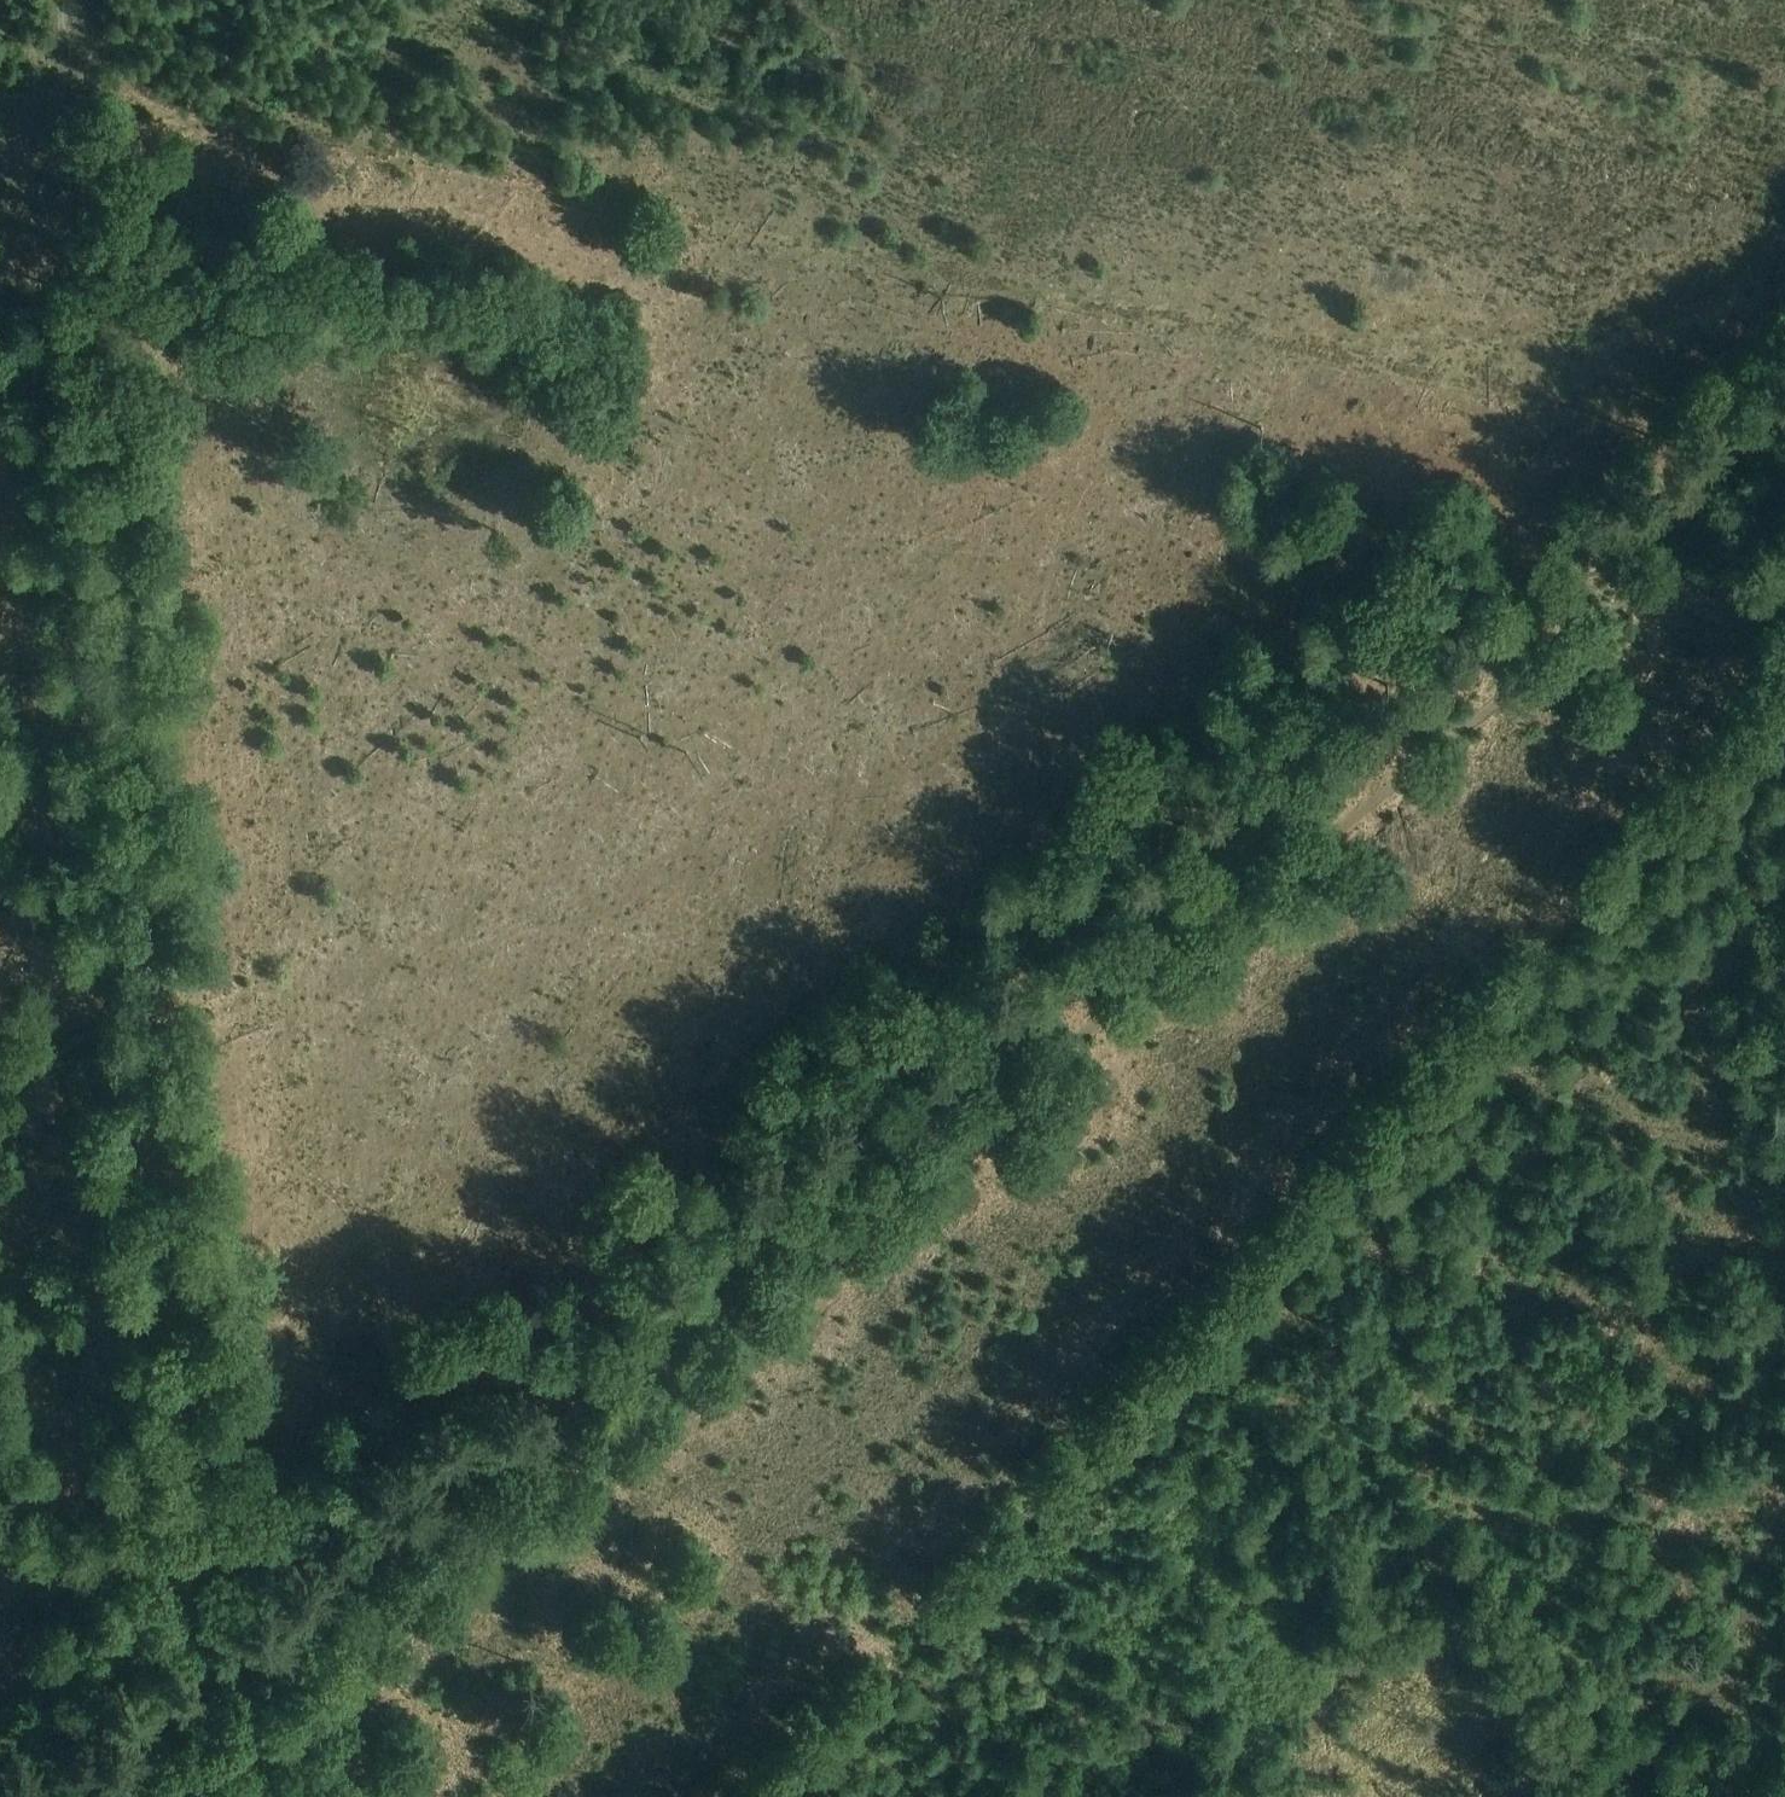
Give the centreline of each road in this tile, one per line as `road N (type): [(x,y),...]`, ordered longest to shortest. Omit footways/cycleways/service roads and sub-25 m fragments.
road 1 (track): [(54,1796),(1784,413)]
road 2 (track): [(225,1662),(209,1591),(136,827),(69,0)]
road 3 (track): [(0,1527),(209,1591)]

